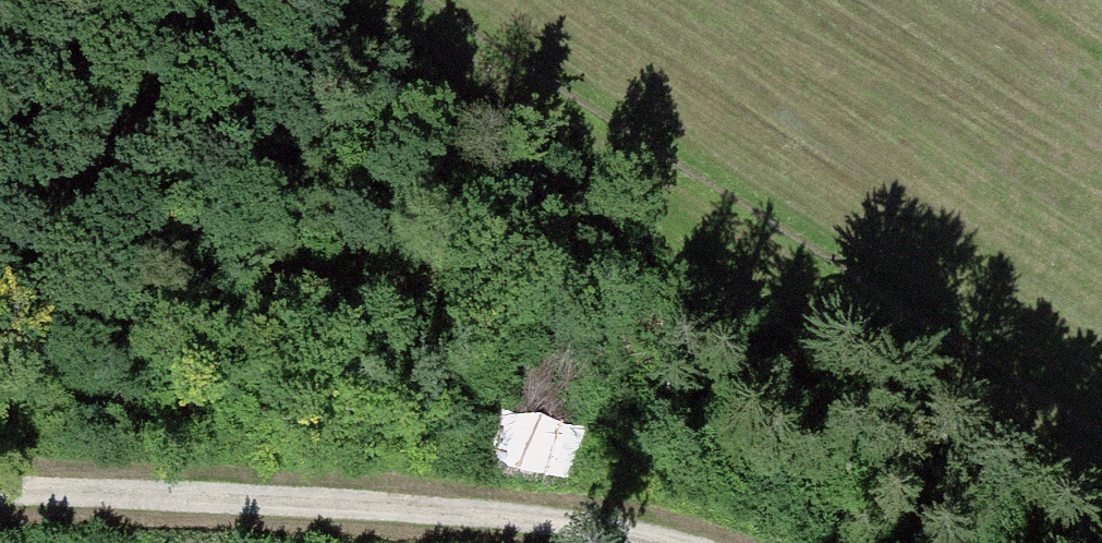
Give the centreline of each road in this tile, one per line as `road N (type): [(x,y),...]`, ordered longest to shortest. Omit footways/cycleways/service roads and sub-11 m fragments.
road 1 (track): [(356,0),(1101,473)]
road 2 (track): [(667,542),(562,521),(0,493)]

